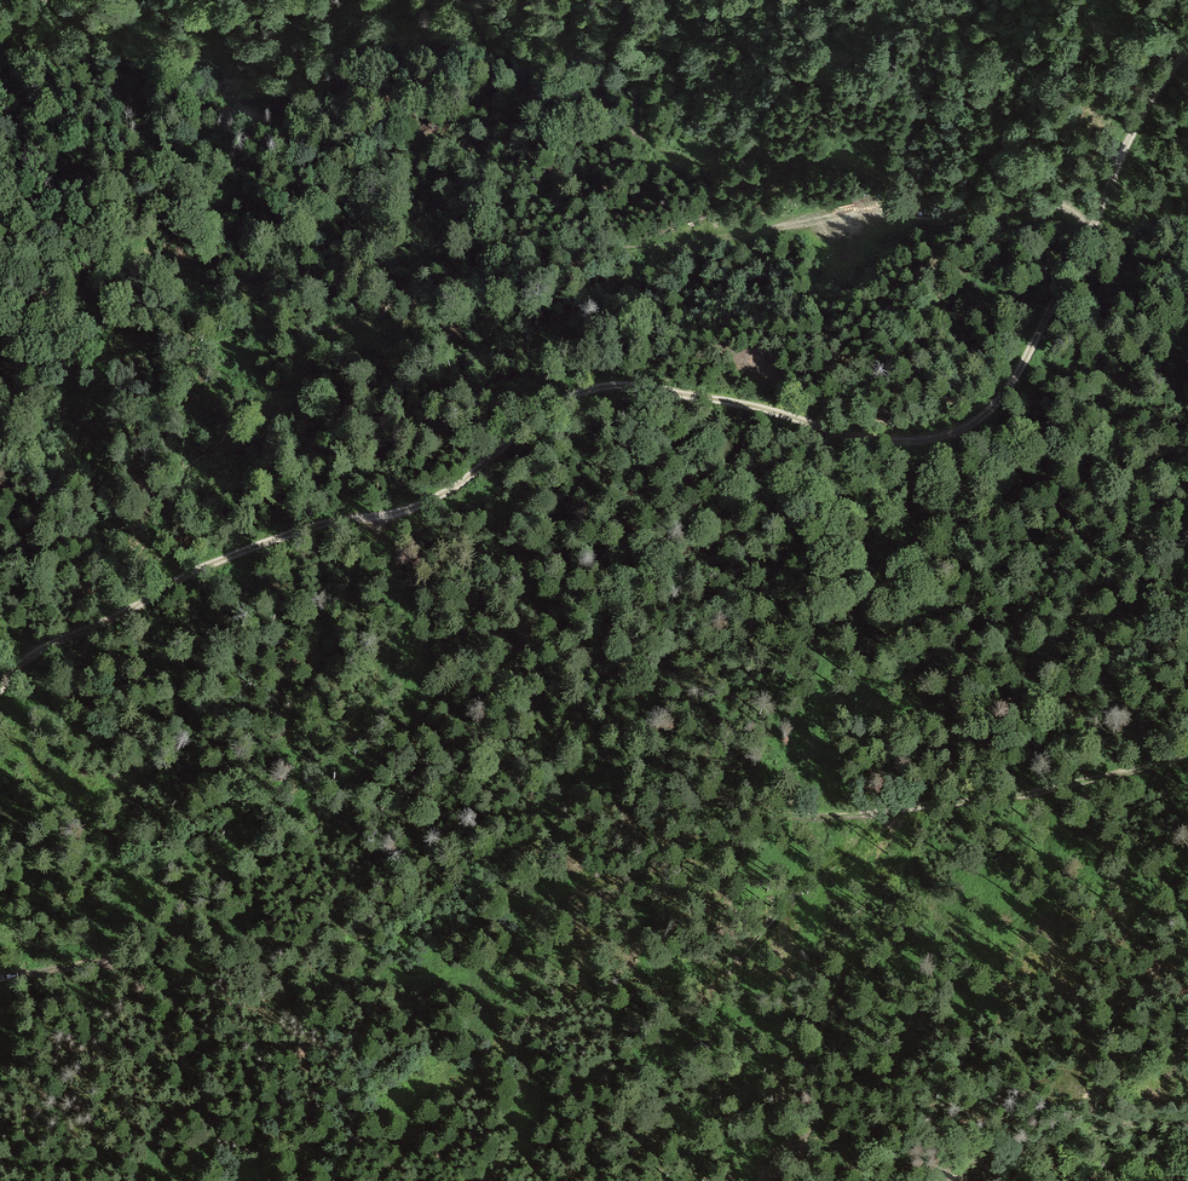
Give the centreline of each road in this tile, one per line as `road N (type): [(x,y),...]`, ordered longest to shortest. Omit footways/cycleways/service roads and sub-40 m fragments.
road 1 (track): [(1187,53),(1140,116),(1019,374),(978,423),(957,435),(869,442),(761,407),(604,387),(560,405),(464,482),(202,570),(42,652),(0,694)]
road 2 (track): [(1120,156),(1043,206),(769,228),(566,261),(474,253),(420,277),(377,320),(355,327),(264,327),(118,362),(74,347),(0,351)]
road 3 (track): [(1187,758),(1033,791),(839,815),(755,809),(634,779),(595,786),(555,820),(544,875),(604,1008),(610,1060),(540,1111),(507,1159),(480,1180)]
road 4 (track): [(323,162),(581,116),(717,164),(786,151),(855,163),(878,174),(909,219)]

